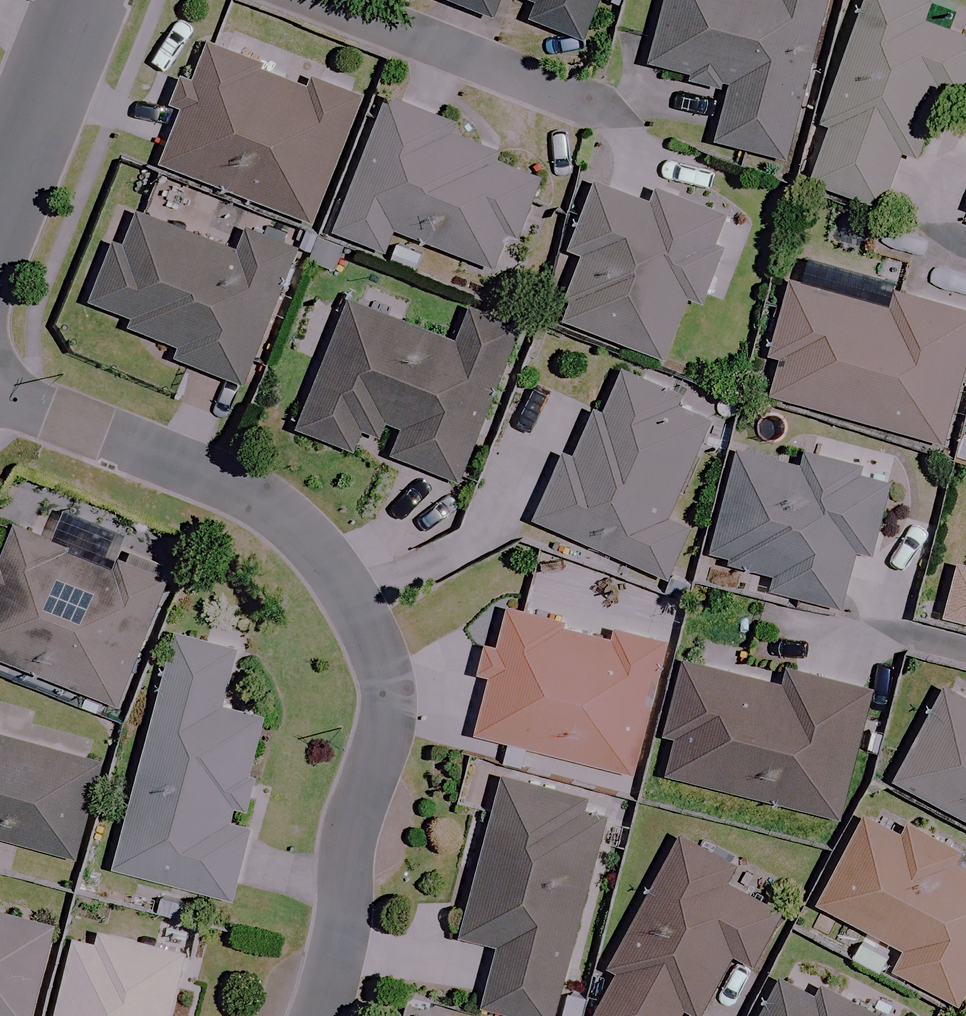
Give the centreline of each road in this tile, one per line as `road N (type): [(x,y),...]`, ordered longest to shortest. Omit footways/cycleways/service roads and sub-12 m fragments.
road 1 (residential): [(0,388),(209,475),(278,512),(348,574),(389,687),(375,756),(345,826),(319,1015)]
road 2 (tertiary): [(0,209),(80,0)]

